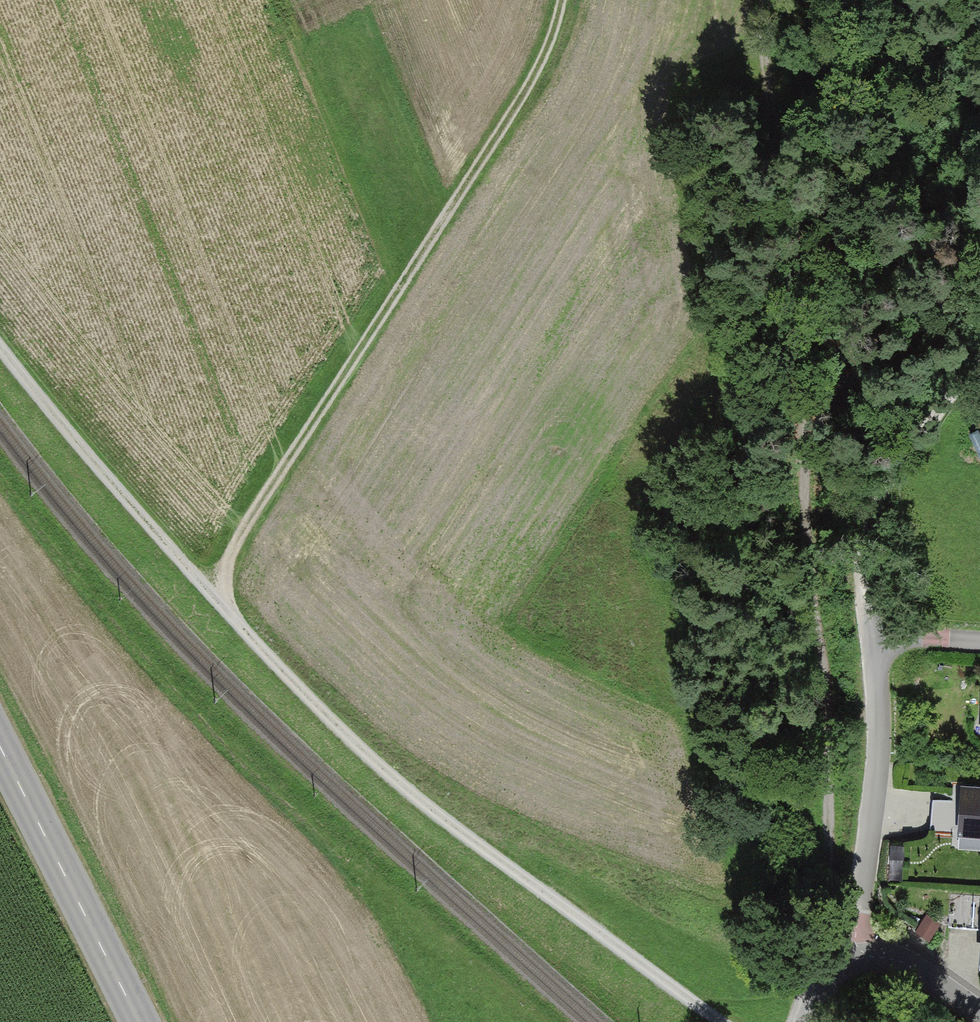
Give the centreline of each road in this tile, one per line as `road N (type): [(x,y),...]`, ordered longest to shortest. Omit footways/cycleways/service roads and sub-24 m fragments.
road 1 (track): [(0,346),(222,605),(391,778),(717,1021)]
road 2 (track): [(779,0),(771,75),(831,717),(825,976)]
road 3 (track): [(222,605),(241,536),(549,53),(564,0)]
road 4 (residential): [(872,667),(866,559),(876,497),(979,351)]
road 5 (tertiary): [(0,744),(141,1021)]
road 6 (residential): [(856,955),(880,746),(872,667)]
road 7 (residential): [(856,955),(908,965),(979,1013)]
road 8 (residential): [(872,667),(894,638),(979,641)]

